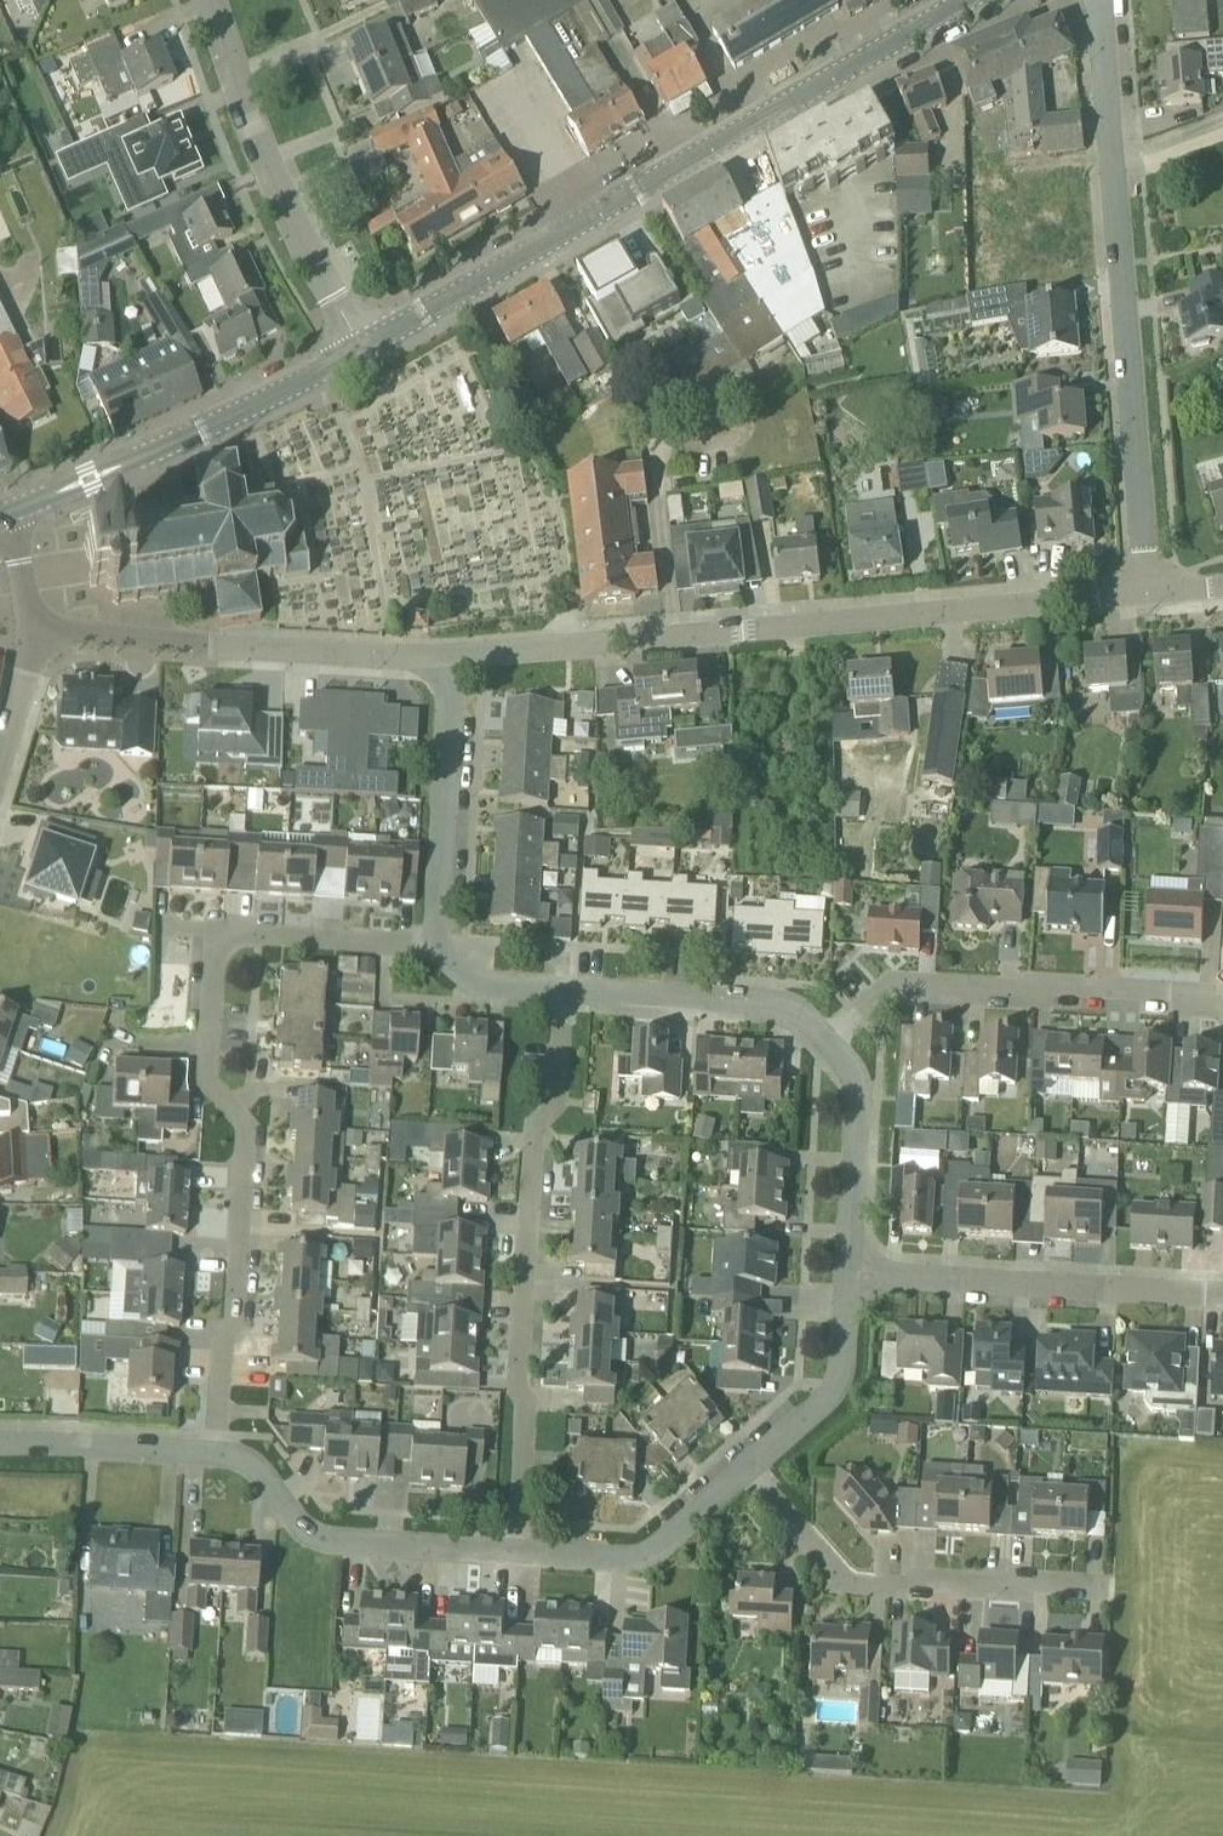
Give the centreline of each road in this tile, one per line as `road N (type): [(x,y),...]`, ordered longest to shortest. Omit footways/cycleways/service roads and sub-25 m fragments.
road 1 (residential): [(216,1451),(235,1148),(211,1073),(217,954),(240,922),(440,926)]
road 2 (secondary): [(352,360),(991,0)]
road 3 (residential): [(445,651),(1152,598)]
road 4 (residential): [(1152,598),(1102,0)]
road 5 (residential): [(508,1541),(538,985)]
road 6 (residential): [(823,1032),(876,978),(1222,1009)]
road 7 (residential): [(35,631),(445,651)]
road 8 (residential): [(1106,1586),(832,1561),(751,1469)]
road 9 (residential): [(827,1269),(1222,1292)]
road 10 (residential): [(352,360),(239,118),(202,0)]
road 11 (secondary): [(12,516),(352,360)]
road 12 (residential): [(508,1541),(338,1531),(284,1493),(250,1456),(216,1451)]
road 13 (residential): [(538,985),(768,1000),(812,1016),(823,1032)]
road 14 (residential): [(445,651),(440,926)]
road 15 (residential): [(751,1469),(680,1534),(623,1546),(508,1541)]
road 16 (residential): [(823,1032),(843,1096),(827,1269)]
road 17 (residential): [(827,1269),(821,1356),(811,1383),(751,1469)]
road 18 (residential): [(216,1451),(0,1445)]
road 19 (residential): [(440,926),(481,974),(538,985)]

